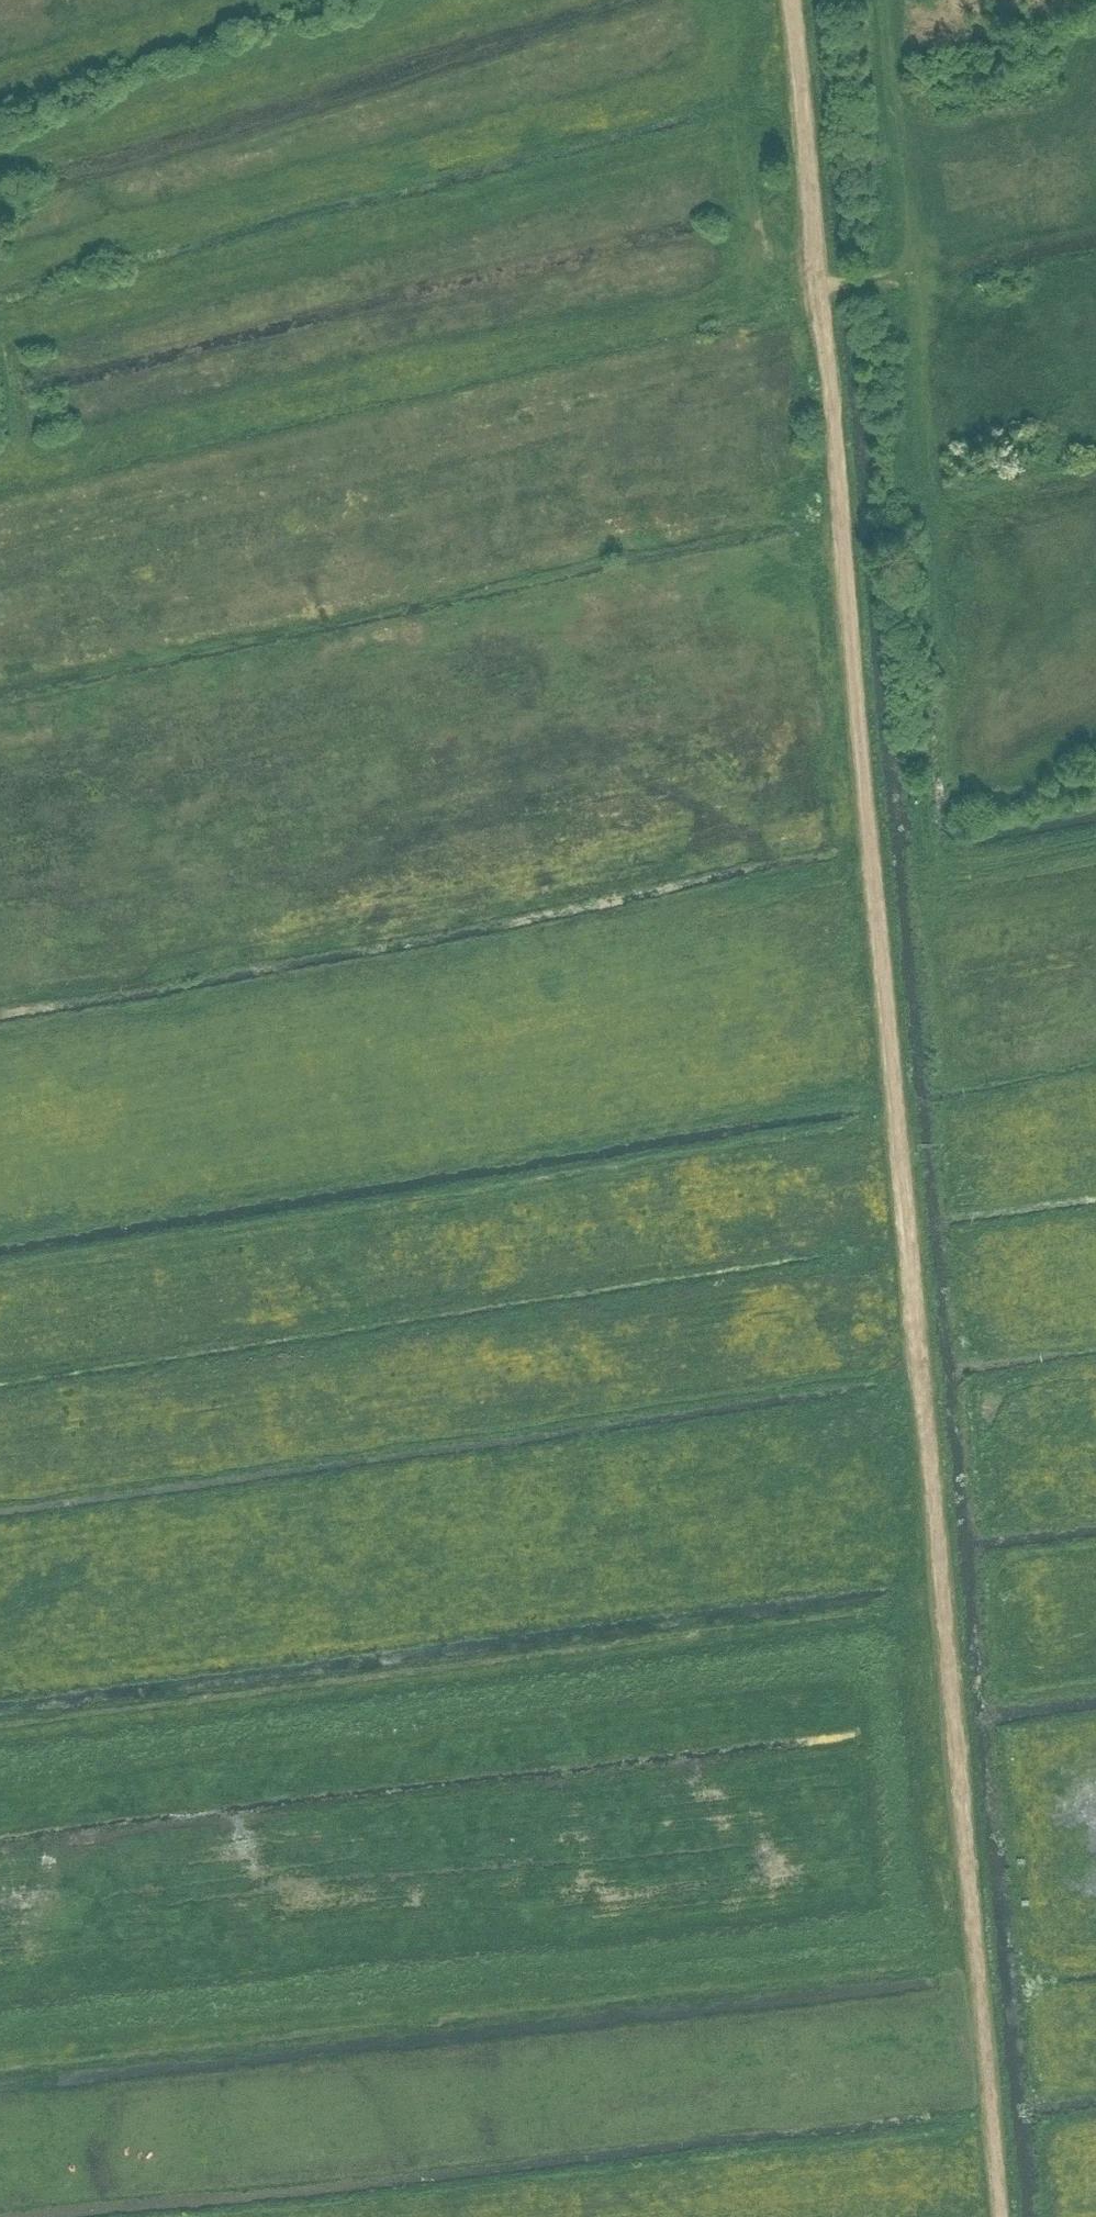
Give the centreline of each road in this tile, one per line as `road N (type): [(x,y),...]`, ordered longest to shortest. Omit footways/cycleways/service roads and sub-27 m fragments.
road 1 (track): [(1000,2216),(794,0)]

